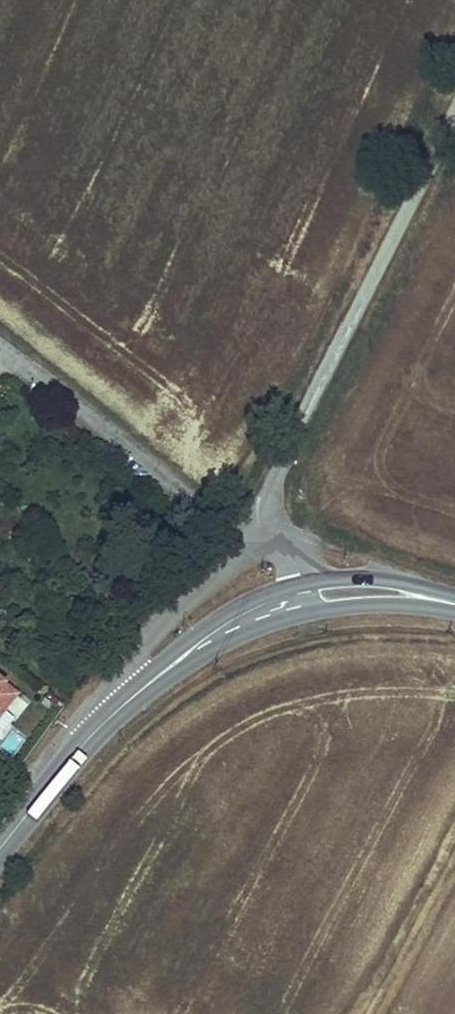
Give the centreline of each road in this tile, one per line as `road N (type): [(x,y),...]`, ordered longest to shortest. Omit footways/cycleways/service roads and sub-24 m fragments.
road 1 (residential): [(249,539),(0,350)]
road 2 (tertiary): [(102,724),(217,633),(306,598)]
road 3 (unclassified): [(249,539),(203,576),(144,646),(102,724)]
road 4 (tertiary): [(0,848),(102,724)]
road 5 (tertiary): [(454,605),(375,590),(306,598)]

